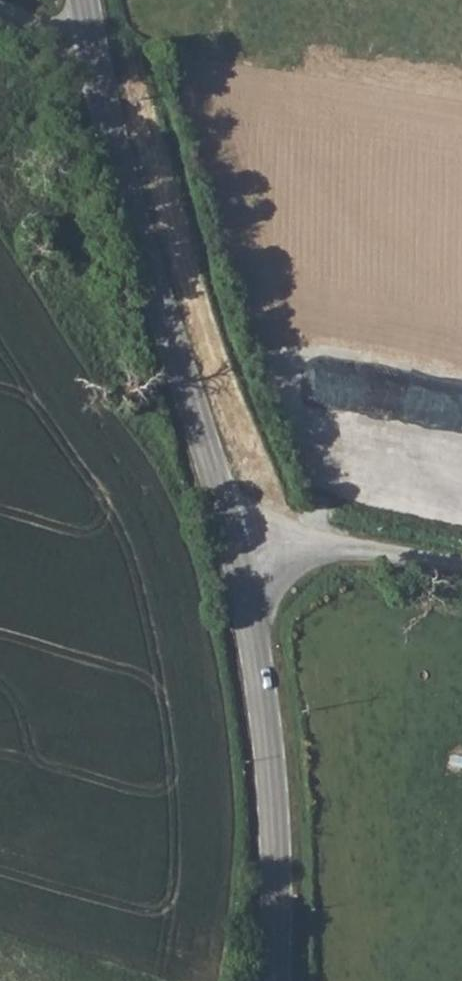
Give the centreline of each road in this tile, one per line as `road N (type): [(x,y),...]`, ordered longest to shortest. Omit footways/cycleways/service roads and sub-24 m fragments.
road 1 (track): [(0,10),(45,34),(91,44),(122,65),(143,102),(212,354),(256,471),(293,543)]
road 2 (secondary): [(83,0),(119,168),(234,550)]
road 3 (secondary): [(234,550),(267,734),(276,980)]
road 4 (residential): [(234,550),(338,545),(461,569)]

